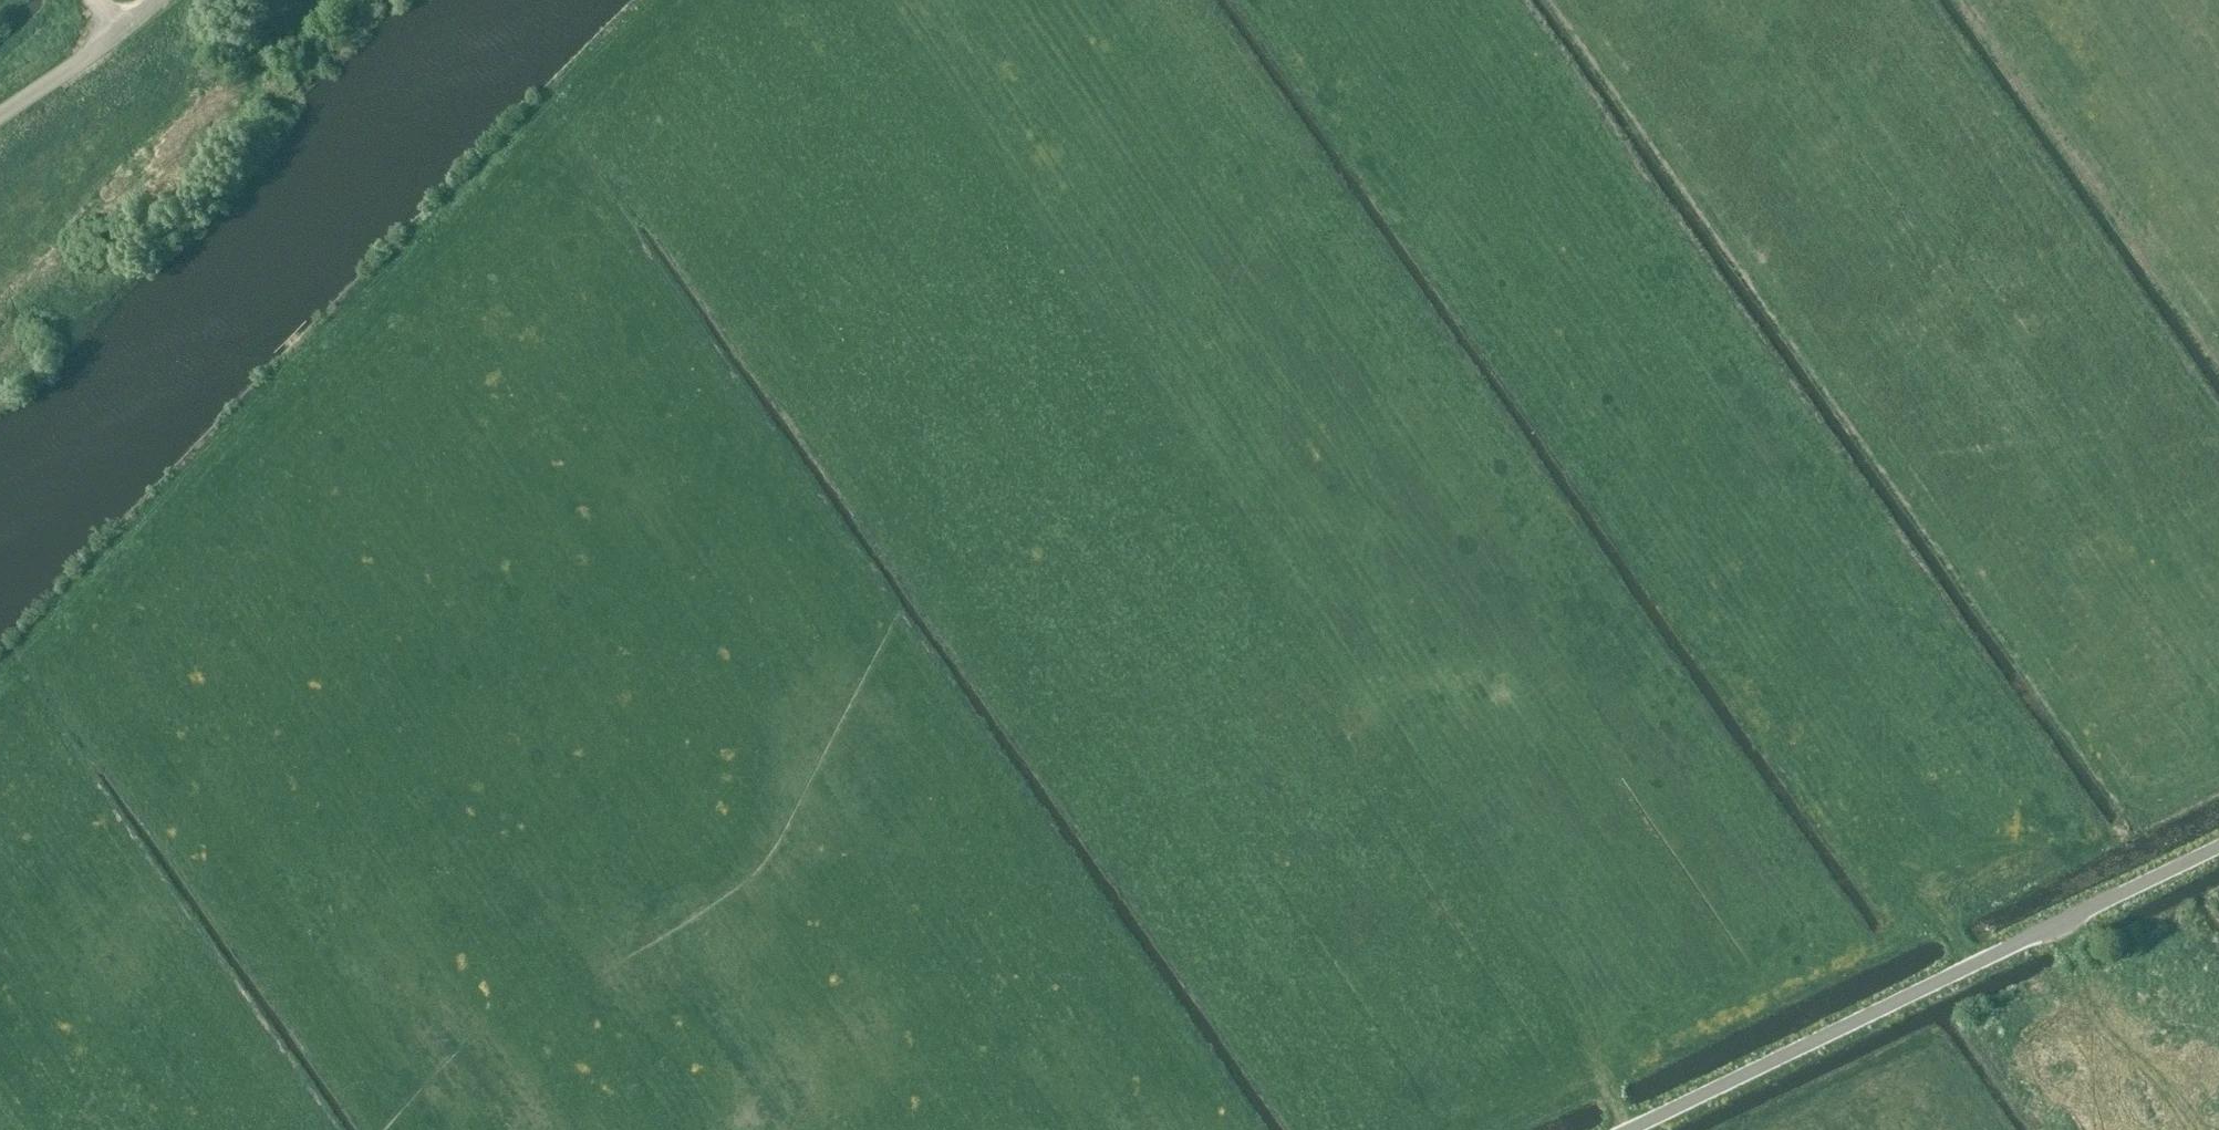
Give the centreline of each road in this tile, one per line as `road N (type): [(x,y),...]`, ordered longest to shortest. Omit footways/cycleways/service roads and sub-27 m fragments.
road 1 (unclassified): [(1629,1129),(2218,847)]
road 2 (unclassified): [(0,115),(159,0)]

